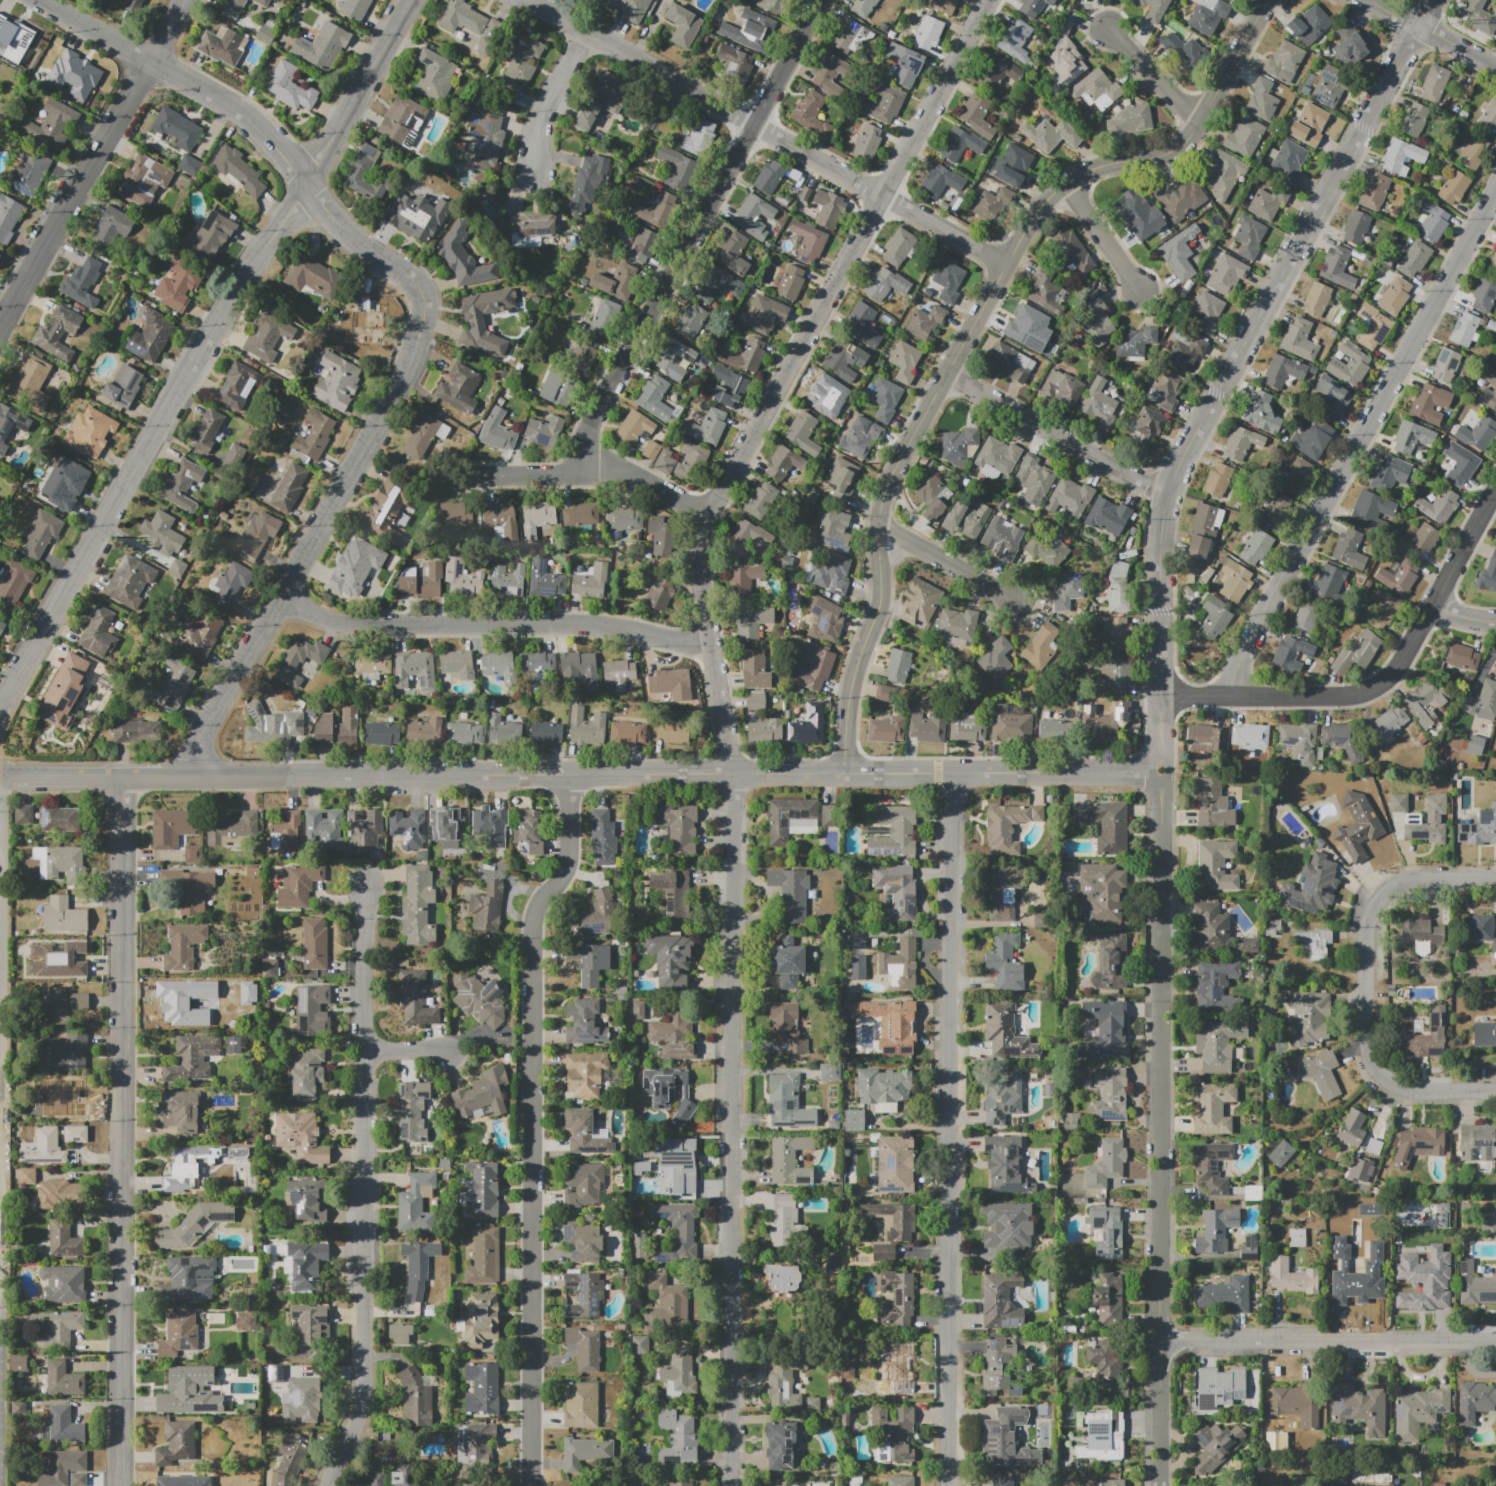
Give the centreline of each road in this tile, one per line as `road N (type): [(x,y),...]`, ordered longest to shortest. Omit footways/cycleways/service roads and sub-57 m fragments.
road 1 (residential): [(730,1485),(735,790),(701,543),(991,0)]
road 2 (residential): [(191,774),(1161,770)]
road 3 (residential): [(1265,0),(1190,137),(1170,153),(1068,181),(1042,205),(1006,264),(880,505),(882,598),(854,677),(845,772)]
road 4 (residential): [(1161,770),(1161,553),(1169,491),(1432,0)]
road 5 (residential): [(411,0),(298,202),(238,285),(0,712)]
road 6 (residential): [(530,1485),(532,915),(567,866),(571,775)]
road 7 (residential): [(1159,1485),(1161,770)]
road 8 (residential): [(947,1485),(955,773)]
road 9 (residential): [(121,1485),(124,774)]
road 10 (residential): [(327,1485),(363,1400),(370,891)]
road 11 (residential): [(527,0),(1006,264)]
road 12 (residential): [(821,0),(587,430),(587,474)]
road 13 (residential): [(191,774),(278,598),(398,388),(424,315)]
road 14 (residential): [(1495,492),(1400,665),(1378,688),(1162,698)]
road 15 (residential): [(278,598),(338,624),(578,624),(711,640)]
road 16 (residential): [(1495,192),(1298,556)]
road 17 (residential): [(0,331),(184,0)]
road 18 (residential): [(1161,1344),(1495,1344)]
road 19 (residential): [(42,0),(253,120),(307,186)]
road 20 (residential): [(1385,887),(1371,908),(1374,1064),(1413,1091),(1495,1091)]
road 21 (residential): [(710,514),(634,475),(464,475)]
road 22 (residential): [(1169,491),(947,374)]
road 23 (residential): [(307,186),(342,229),(414,282),(424,315)]
road 24 (residential): [(1298,556),(1222,698)]
road 25 (residential): [(879,524),(1016,599)]
road 26 (residential): [(585,31),(542,116),(533,175)]
road 27 (residential): [(1068,181),(1140,290)]
road 28 (residential): [(1203,118),(1108,29)]
road 29 (residential): [(0,774),(124,774)]

